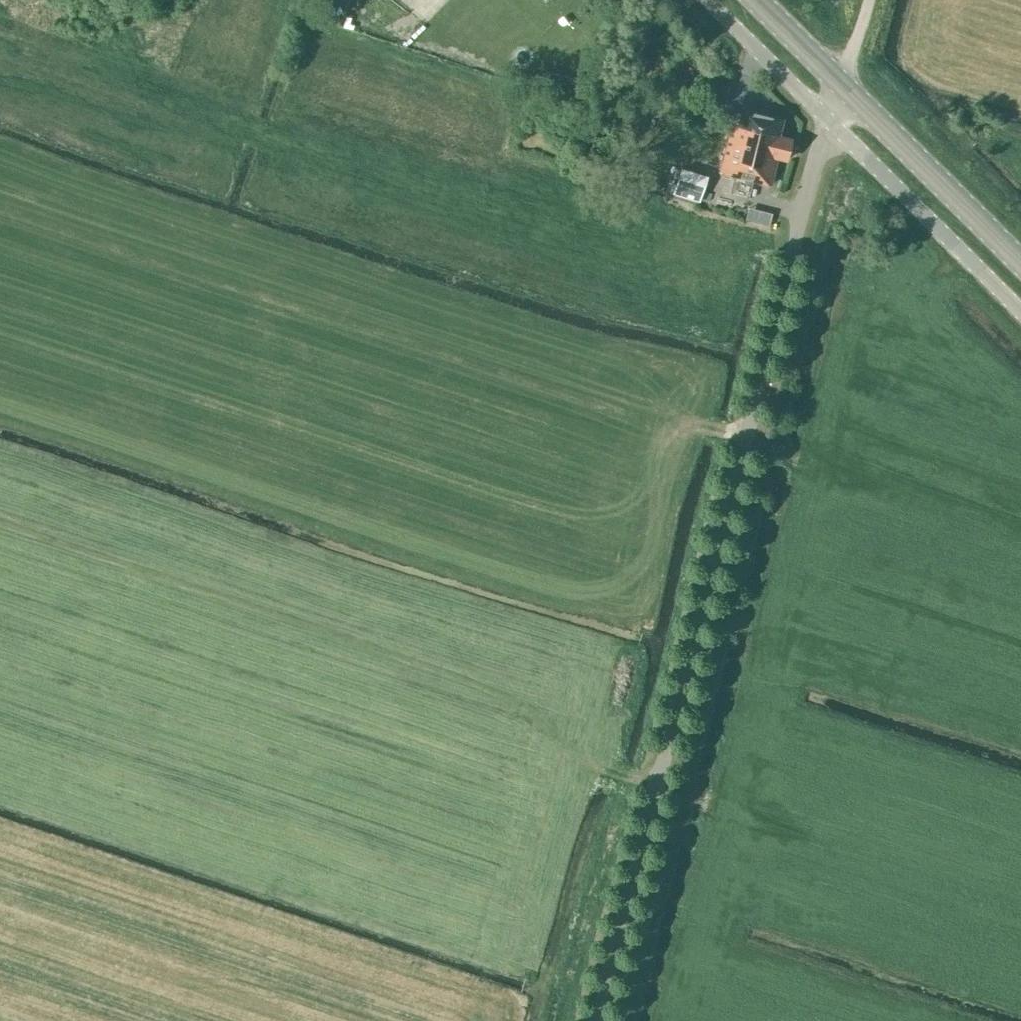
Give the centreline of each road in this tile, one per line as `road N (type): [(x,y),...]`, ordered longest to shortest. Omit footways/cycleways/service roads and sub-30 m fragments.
road 1 (unclassified): [(829,123),(1020,313)]
road 2 (primary): [(1020,263),(839,83)]
road 3 (unclassified): [(705,0),(829,123)]
road 4 (unclassified): [(795,255),(829,123)]

